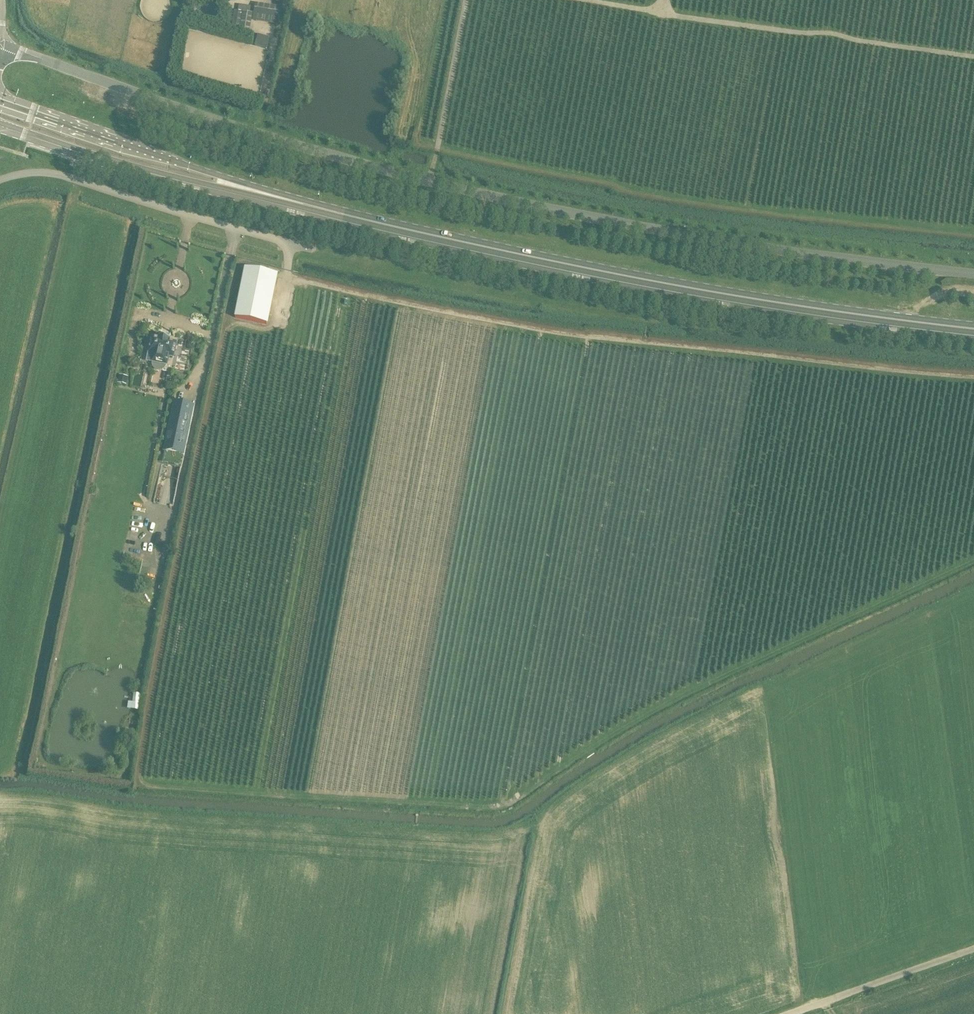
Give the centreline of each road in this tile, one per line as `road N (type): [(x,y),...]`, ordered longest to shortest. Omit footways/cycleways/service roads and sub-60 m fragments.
road 1 (unclassified): [(973,270),(587,213),(335,156),(0,41)]
road 2 (secondary): [(973,329),(832,314),(475,248),(250,191),(0,110)]
road 3 (unclassified): [(0,179),(51,173),(315,249)]
road 4 (unclassified): [(973,947),(784,1013)]

